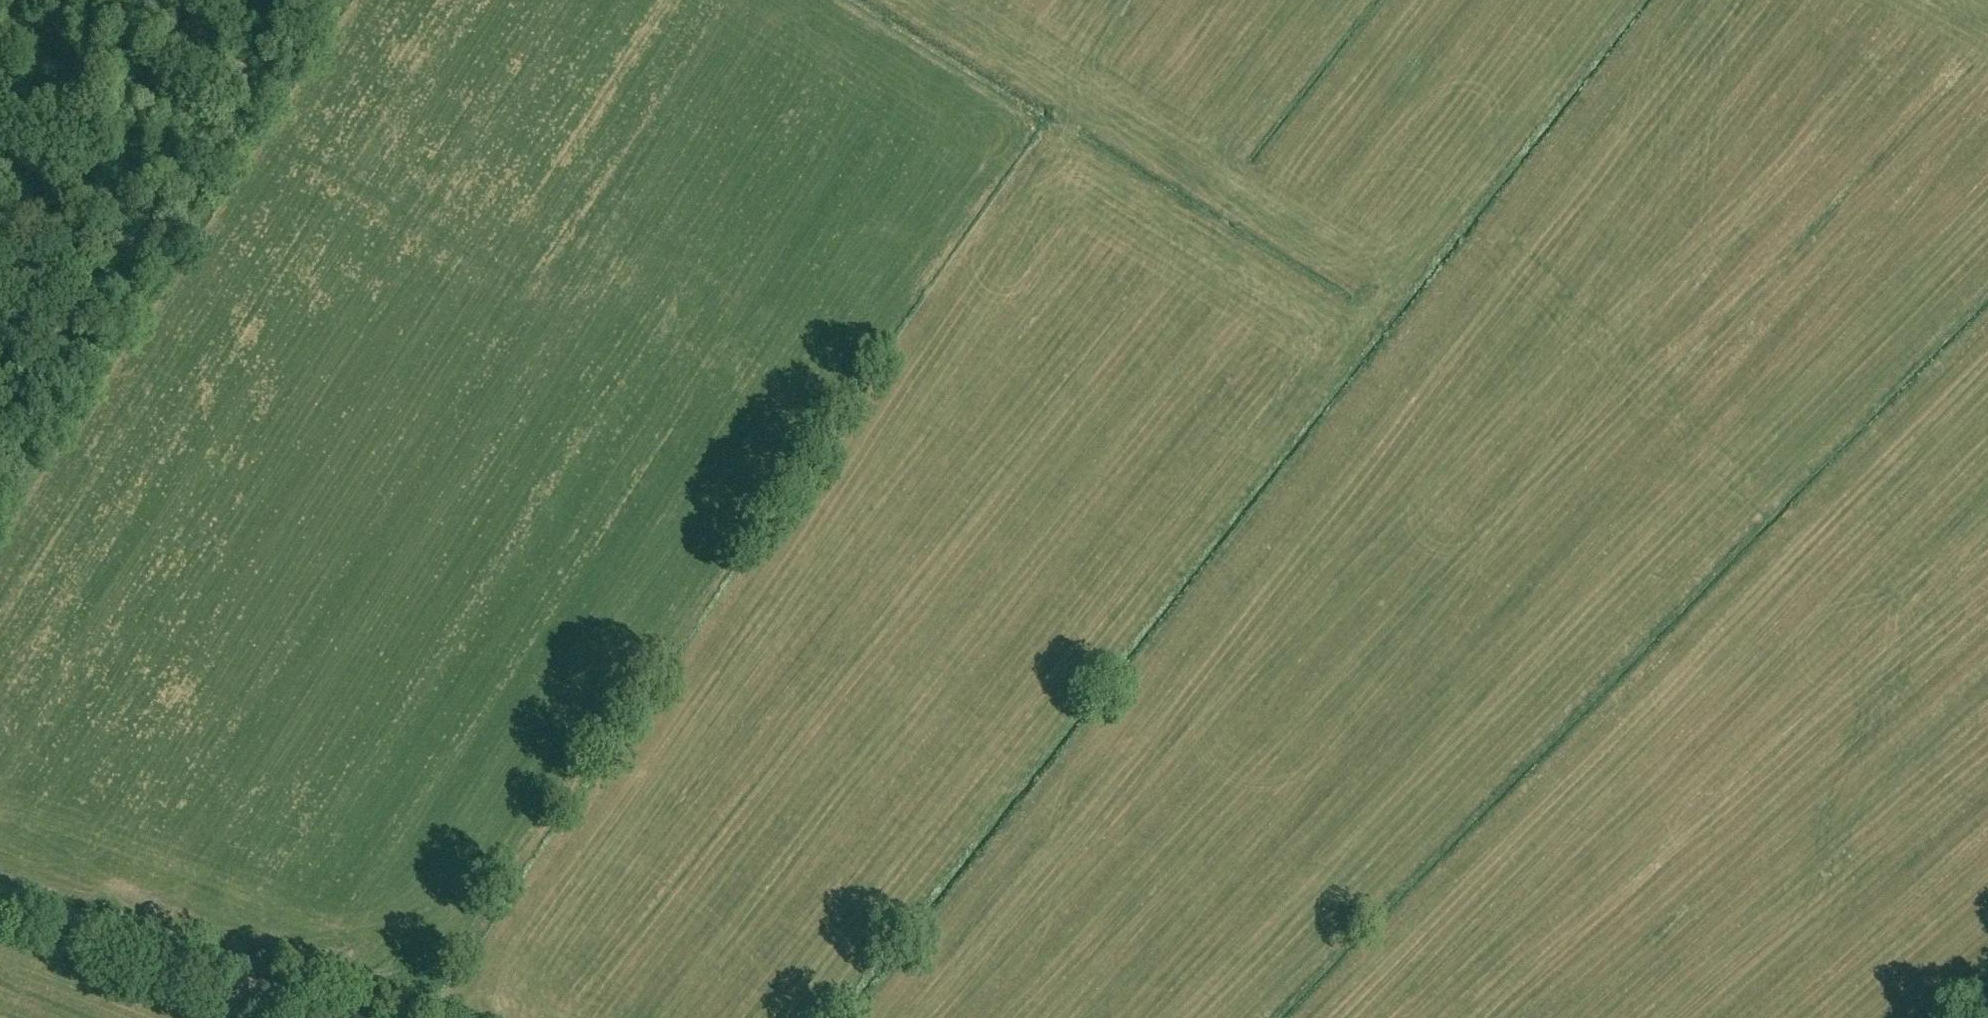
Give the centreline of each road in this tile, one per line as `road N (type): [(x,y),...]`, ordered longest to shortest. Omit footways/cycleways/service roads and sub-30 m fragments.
road 1 (track): [(316,1017),(0,901)]

